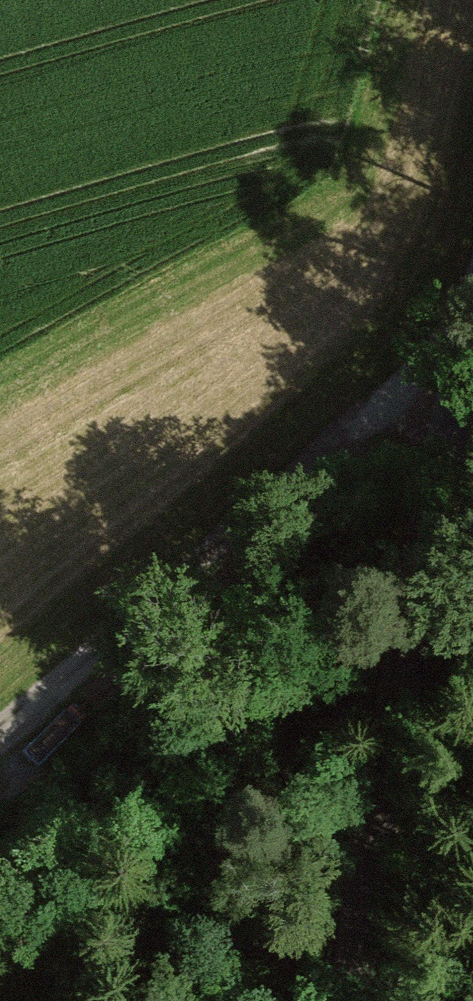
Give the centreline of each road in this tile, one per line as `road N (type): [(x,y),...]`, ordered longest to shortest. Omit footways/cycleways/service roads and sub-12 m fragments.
road 1 (unclassified): [(350,1000),(472,329)]
road 2 (track): [(468,348),(0,724)]

